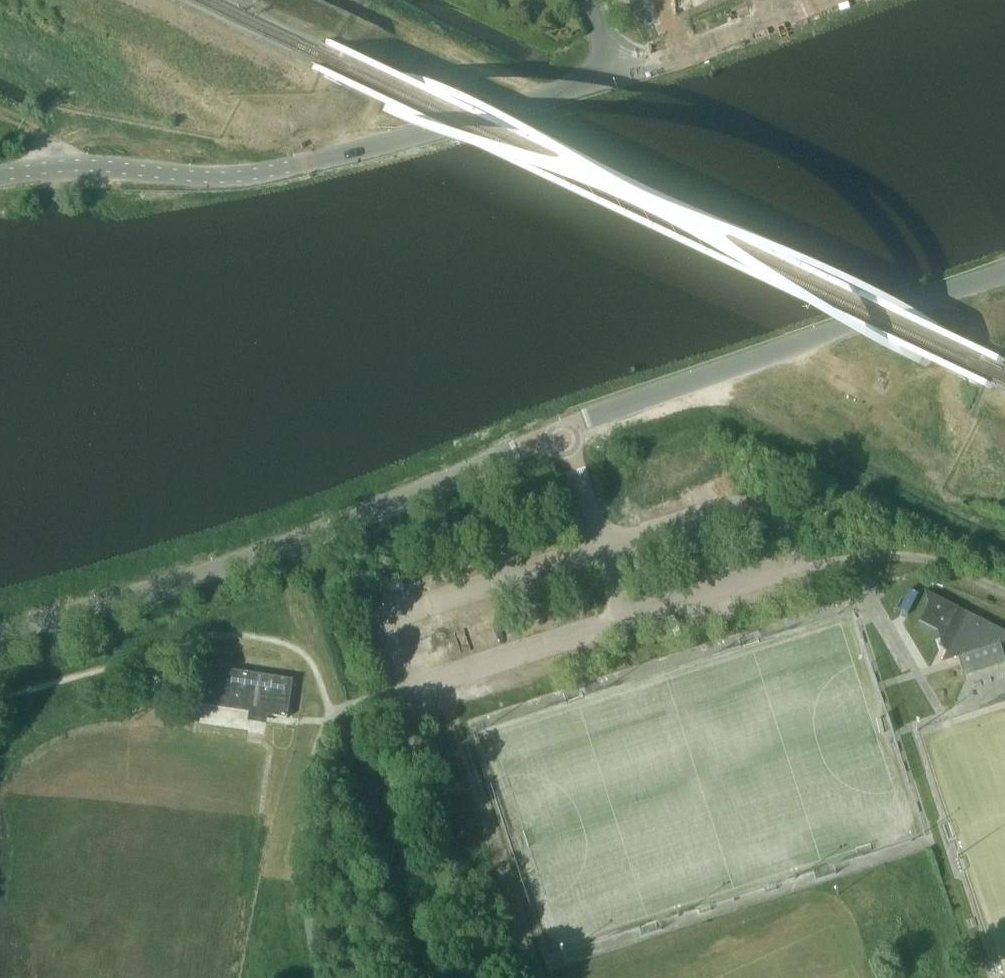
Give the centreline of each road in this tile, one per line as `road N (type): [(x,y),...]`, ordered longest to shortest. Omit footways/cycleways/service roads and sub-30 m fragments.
road 1 (tertiary): [(1004,271),(733,364),(214,569),(0,626)]
road 2 (tertiary): [(621,72),(430,132),(250,176),(177,176),(89,164),(0,173)]
road 3 (tertiary): [(621,72),(813,0)]

